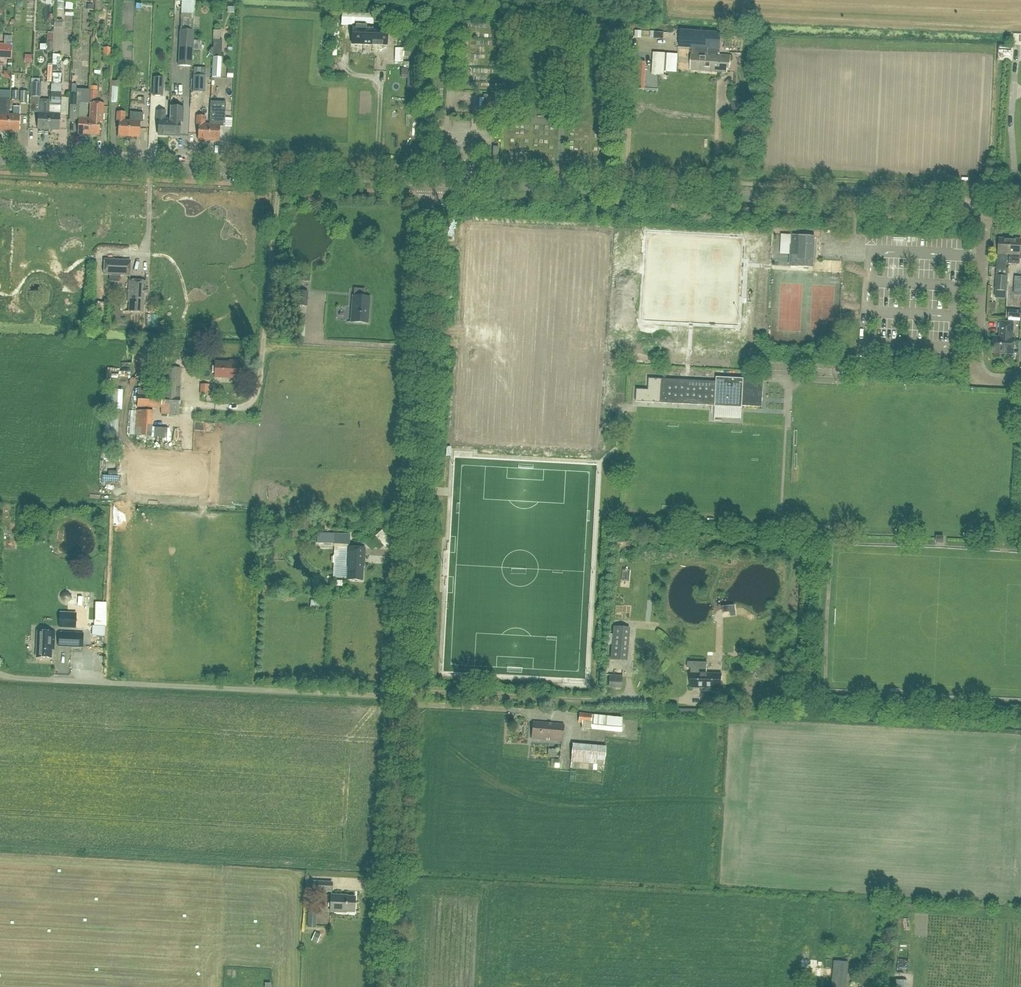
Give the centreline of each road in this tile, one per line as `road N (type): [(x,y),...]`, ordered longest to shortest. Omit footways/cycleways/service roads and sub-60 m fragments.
road 1 (tertiary): [(985,209),(430,181)]
road 2 (unclassified): [(403,697),(430,181)]
road 3 (tertiary): [(430,181),(0,160)]
road 4 (unclassified): [(0,674),(403,697)]
road 5 (residential): [(821,836),(832,627),(842,609),(962,614)]
road 6 (unclassified): [(388,986),(403,697)]
road 7 (residential): [(976,379),(962,614)]
road 8 (residential): [(962,614),(948,842)]
road 9 (residential): [(985,209),(976,379)]
road 10 (residential): [(948,842),(821,836)]

